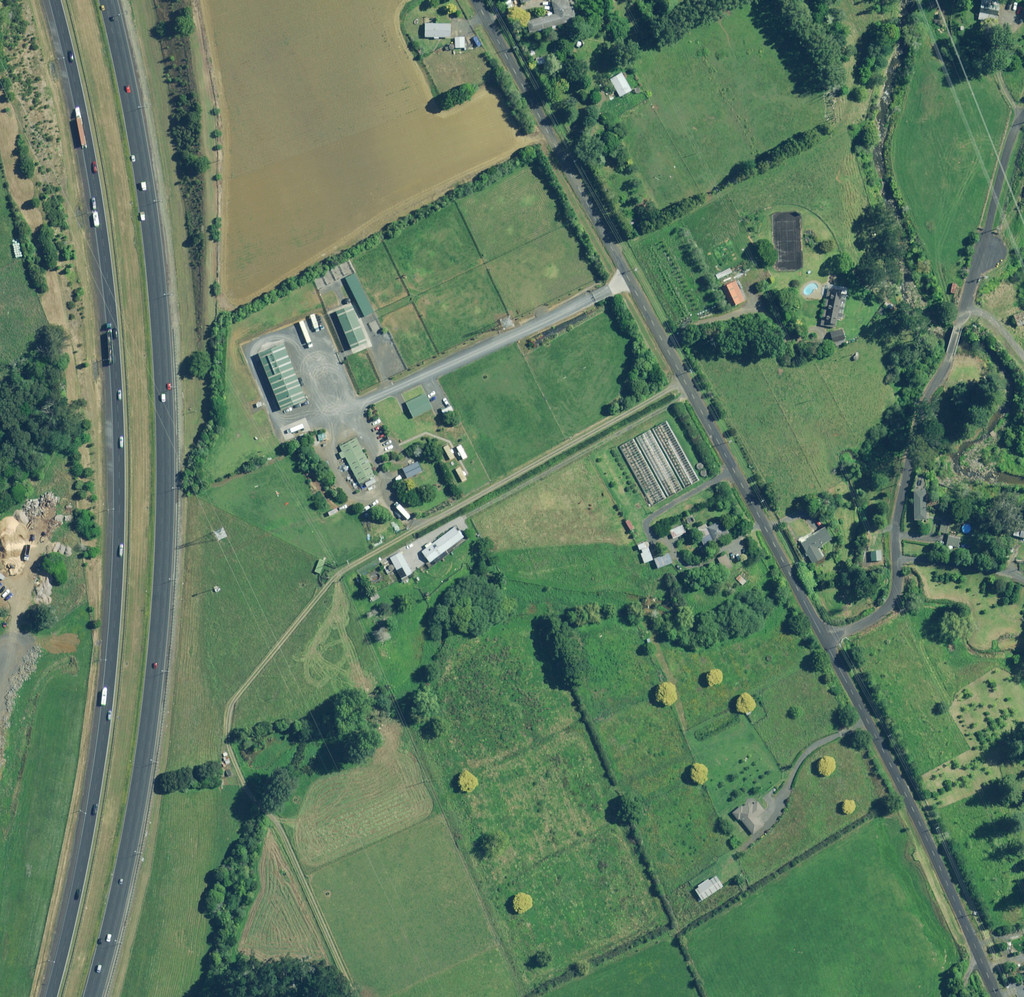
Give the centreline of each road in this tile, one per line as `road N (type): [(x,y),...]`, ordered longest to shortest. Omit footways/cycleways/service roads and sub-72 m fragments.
road 1 (motorway): [(52,996),(103,734),(119,461),(100,230),(52,0)]
road 2 (motorway): [(104,0),(144,208),(162,484),(144,731),(90,996)]
road 3 (unclassified): [(825,643),(476,0)]
road 4 (unclassified): [(825,643),(875,613),(891,581),(893,524),(918,416),(953,342),(977,243)]
road 5 (unclassified): [(996,996),(906,795),(825,643)]

